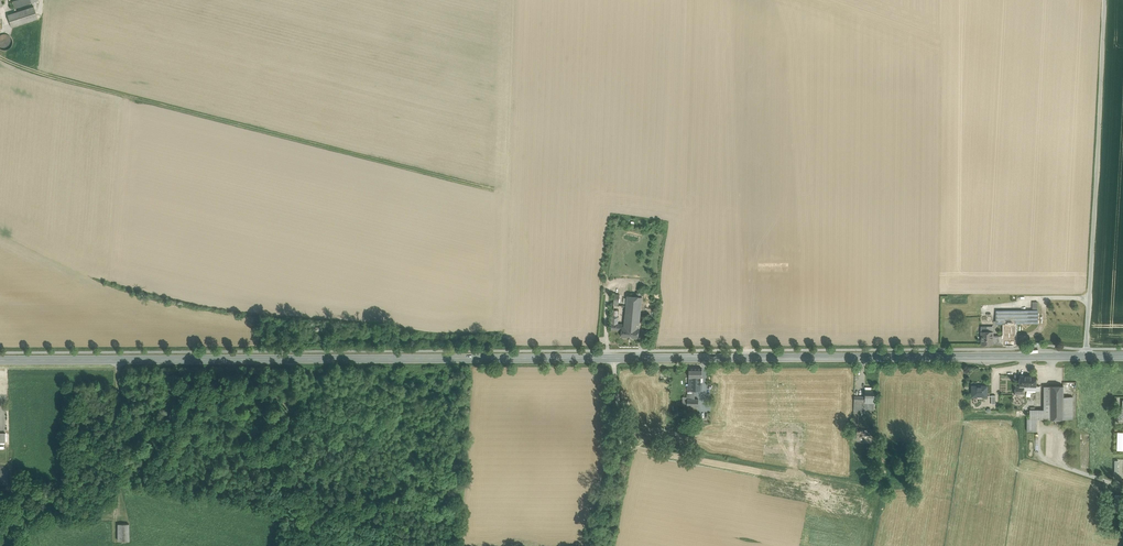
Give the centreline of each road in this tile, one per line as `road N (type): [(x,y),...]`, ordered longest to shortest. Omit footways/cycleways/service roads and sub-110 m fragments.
road 1 (primary): [(0,359),(1087,356)]
road 2 (track): [(0,232),(89,271),(197,300),(404,323),(506,324)]
road 3 (tertiary): [(1087,356),(1106,0)]
road 4 (track): [(291,359),(285,513),(391,537)]
road 5 (track): [(288,415),(398,438),(391,545)]

